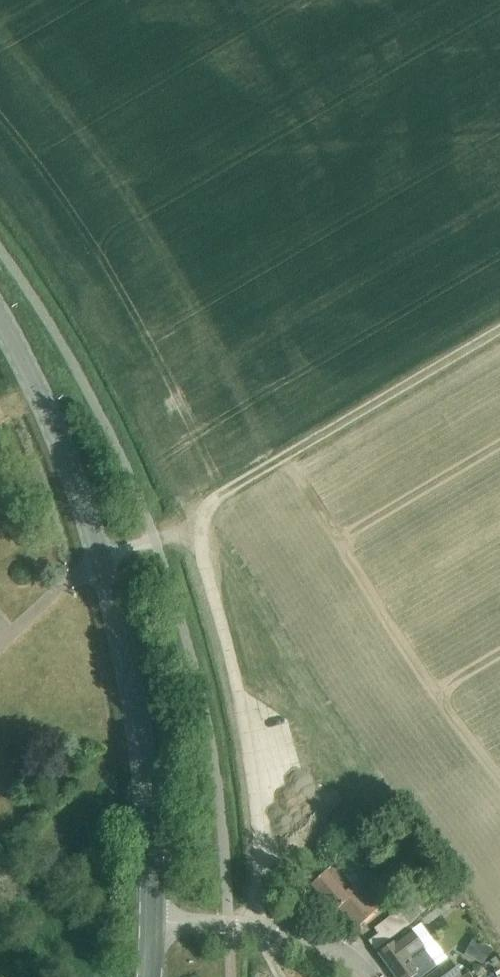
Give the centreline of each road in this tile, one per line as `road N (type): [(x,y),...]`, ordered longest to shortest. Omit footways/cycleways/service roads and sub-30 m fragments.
road 1 (secondary): [(154,921),(137,701),(100,562),(36,389),(0,322)]
road 2 (track): [(499,331),(100,562)]
road 3 (unclassified): [(260,928),(256,799),(204,564),(208,502)]
road 4 (residential): [(366,976),(344,951),(260,928)]

